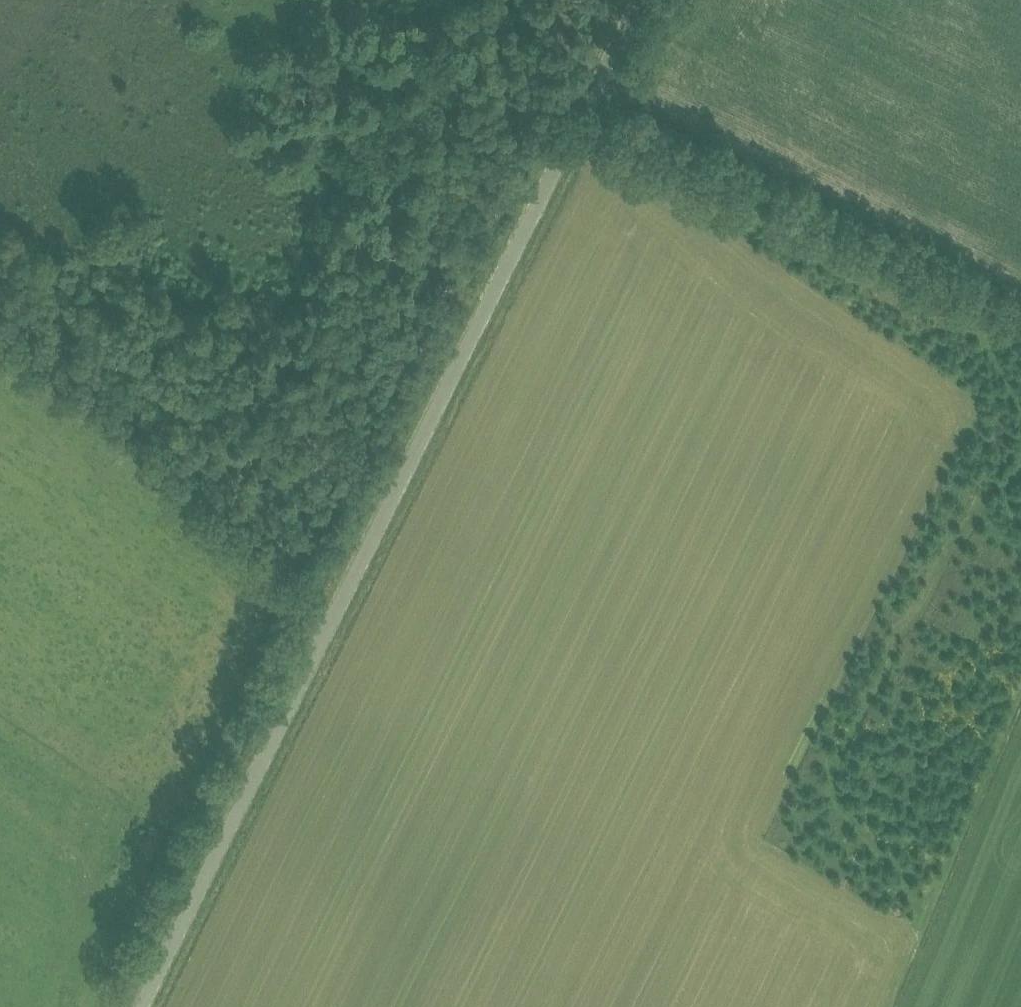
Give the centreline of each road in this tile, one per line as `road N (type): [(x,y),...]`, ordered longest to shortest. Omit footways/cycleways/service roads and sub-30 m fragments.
road 1 (unclassified): [(139,1006),(642,0)]

